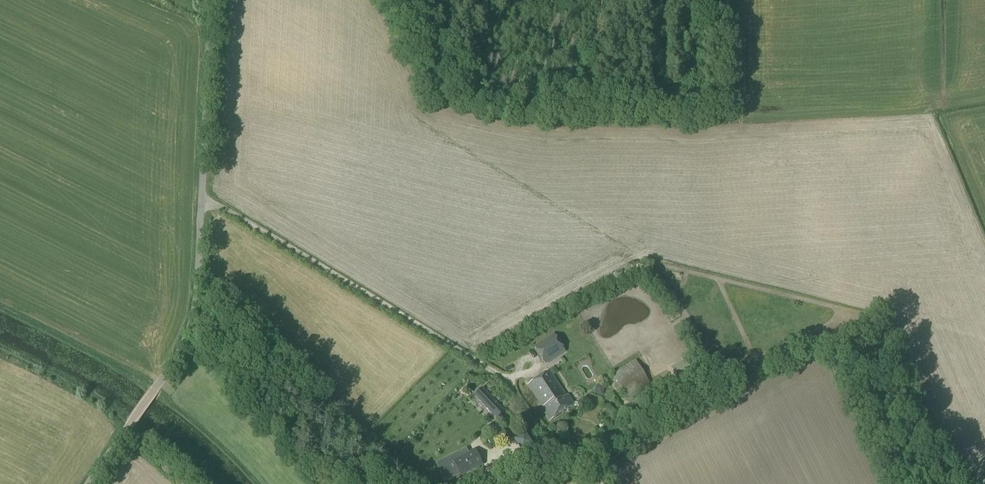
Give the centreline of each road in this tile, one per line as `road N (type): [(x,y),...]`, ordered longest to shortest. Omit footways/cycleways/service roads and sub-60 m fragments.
road 1 (unclassified): [(92,483),(196,311),(213,0)]
road 2 (track): [(597,483),(569,441),(527,414),(503,378),(205,201)]

